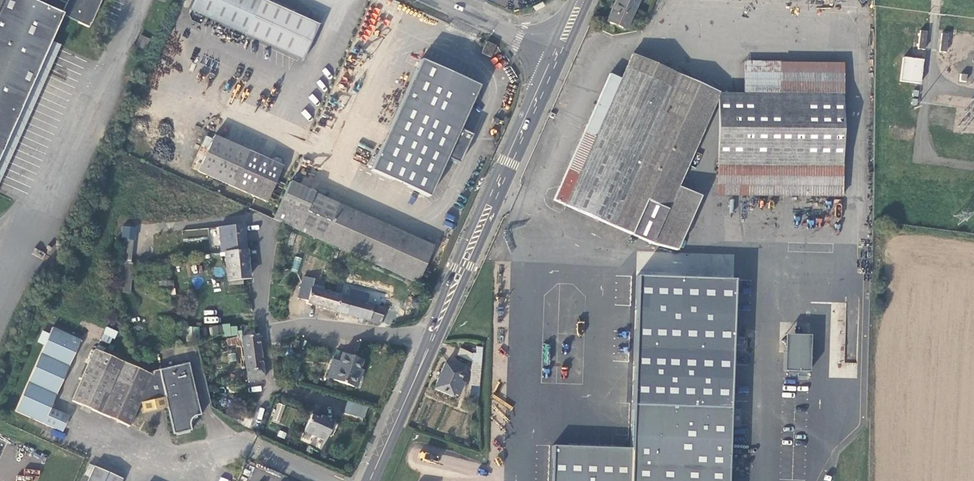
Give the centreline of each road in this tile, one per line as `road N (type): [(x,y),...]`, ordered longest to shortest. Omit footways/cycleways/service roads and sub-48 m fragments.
road 1 (secondary): [(426,340),(552,49)]
road 2 (residential): [(426,340),(316,326),(266,332)]
road 3 (secondary): [(366,480),(426,340)]
road 4 (unclassified): [(552,49),(438,0)]

